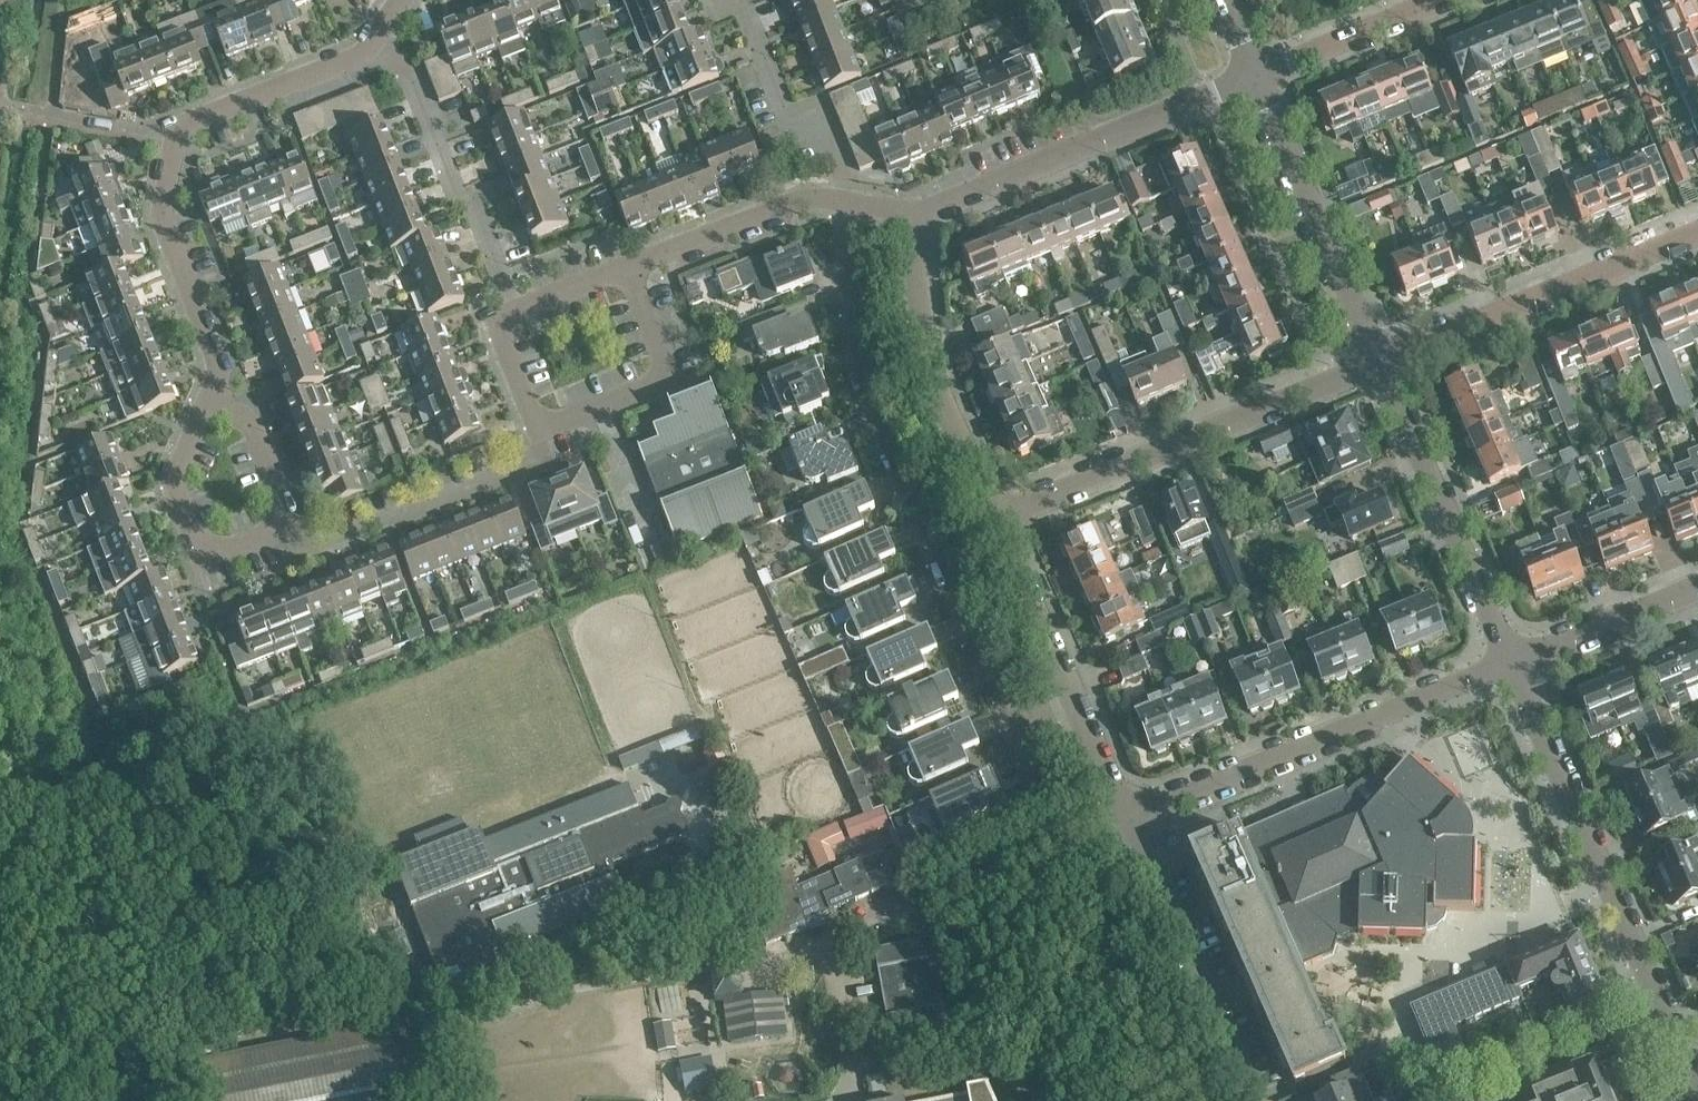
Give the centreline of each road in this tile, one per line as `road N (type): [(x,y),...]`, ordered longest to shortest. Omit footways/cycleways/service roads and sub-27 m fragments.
road 1 (residential): [(1071,697),(1011,725),(863,385),(847,200)]
road 2 (residential): [(217,402),(218,367),(167,218),(164,188),(180,134),(347,65),(387,37)]
road 3 (residential): [(1696,1076),(1510,668)]
road 4 (residential): [(994,522),(1383,364)]
road 5 (residential): [(1127,818),(1510,668)]
road 6 (residential): [(914,209),(1253,77)]
road 7 (residential): [(1383,364),(1697,233)]
road 8 (residential): [(1510,668),(1383,364)]
road 9 (residential): [(994,522),(924,357),(914,209)]
road 10 (residential): [(286,522),(309,549),(545,455),(538,429)]
road 11 (residential): [(1383,364),(1253,77)]
road 12 (residential): [(1252,1100),(1127,818)]
road 13 (residential): [(517,310),(387,37)]
road 14 (residential): [(538,429),(671,378),(632,267)]
road 15 (residential): [(847,200),(828,126),(774,95),(743,0)]
road 16 (residential): [(632,267),(807,196),(847,200)]
road 17 (residential): [(1697,590),(1510,668)]
road 18 (residential): [(1071,697),(994,522)]
road 19 (residential): [(209,565),(194,545),(174,482),(198,416),(217,402)]
road 20 (residential): [(1253,77),(1407,14)]
road 21 (residential): [(286,522),(255,422),(217,402)]
road 22 (residential): [(517,310),(494,318),(538,429)]
road 23 (residential): [(1127,818),(1071,697)]
road 24 (residential): [(517,310),(632,267)]

